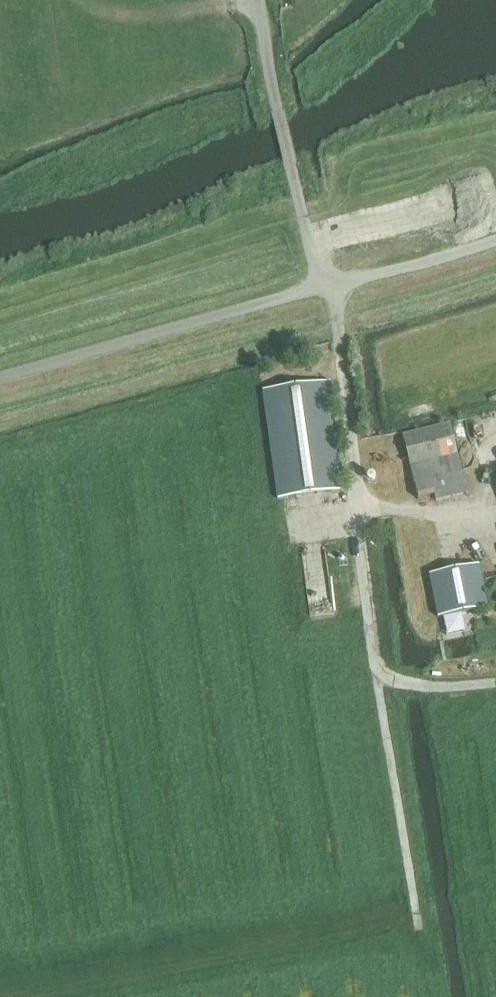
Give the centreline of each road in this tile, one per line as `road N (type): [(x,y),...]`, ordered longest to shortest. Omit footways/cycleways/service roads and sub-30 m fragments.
road 1 (track): [(377,671),(334,282)]
road 2 (unclassified): [(0,373),(322,285)]
road 3 (track): [(322,285),(256,0)]
road 4 (track): [(377,671),(419,936)]
road 5 (track): [(256,5),(166,19),(97,14),(78,0)]
road 6 (unclassified): [(495,237),(322,285)]
road 7 (track): [(495,685),(449,687),(377,671)]

